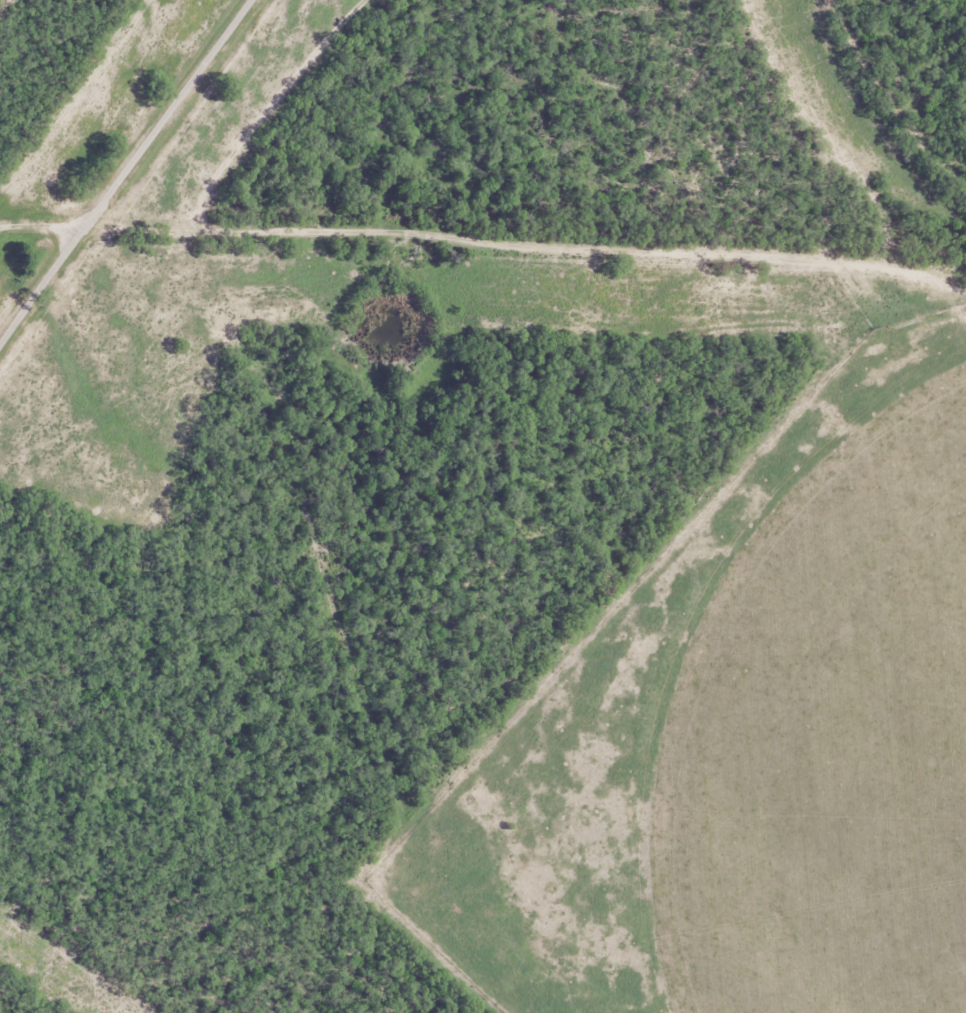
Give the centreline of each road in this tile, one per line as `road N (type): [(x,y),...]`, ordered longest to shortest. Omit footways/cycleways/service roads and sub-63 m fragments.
road 1 (residential): [(89,284),(181,15),(208,0)]

